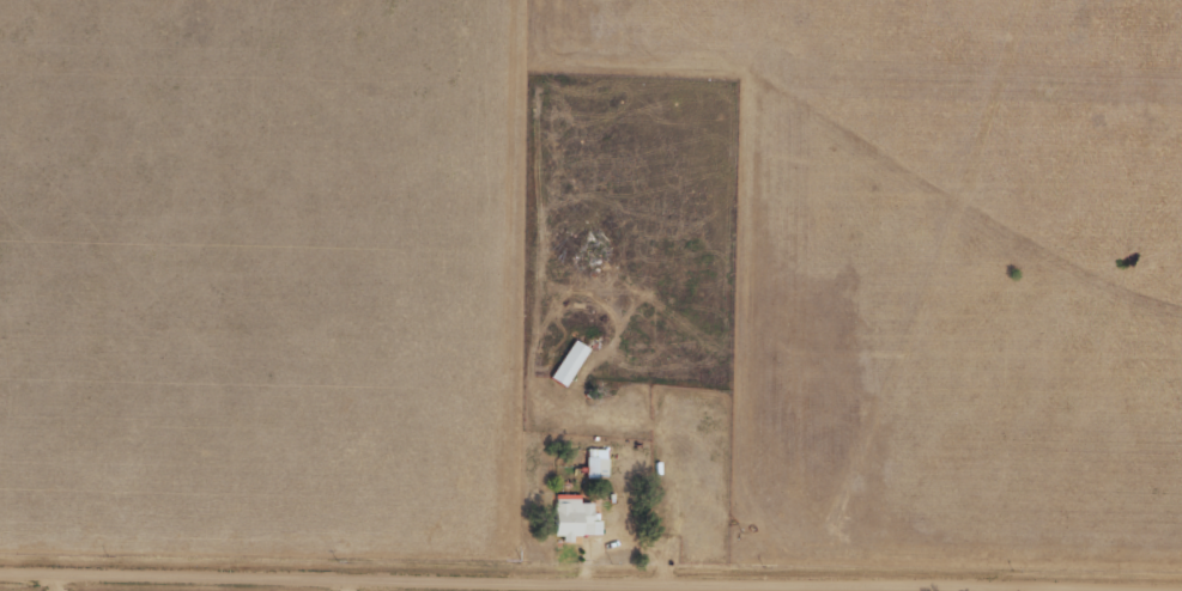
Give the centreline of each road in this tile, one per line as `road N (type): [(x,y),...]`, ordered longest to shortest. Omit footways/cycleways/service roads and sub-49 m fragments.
road 1 (residential): [(876,590),(0,578)]

